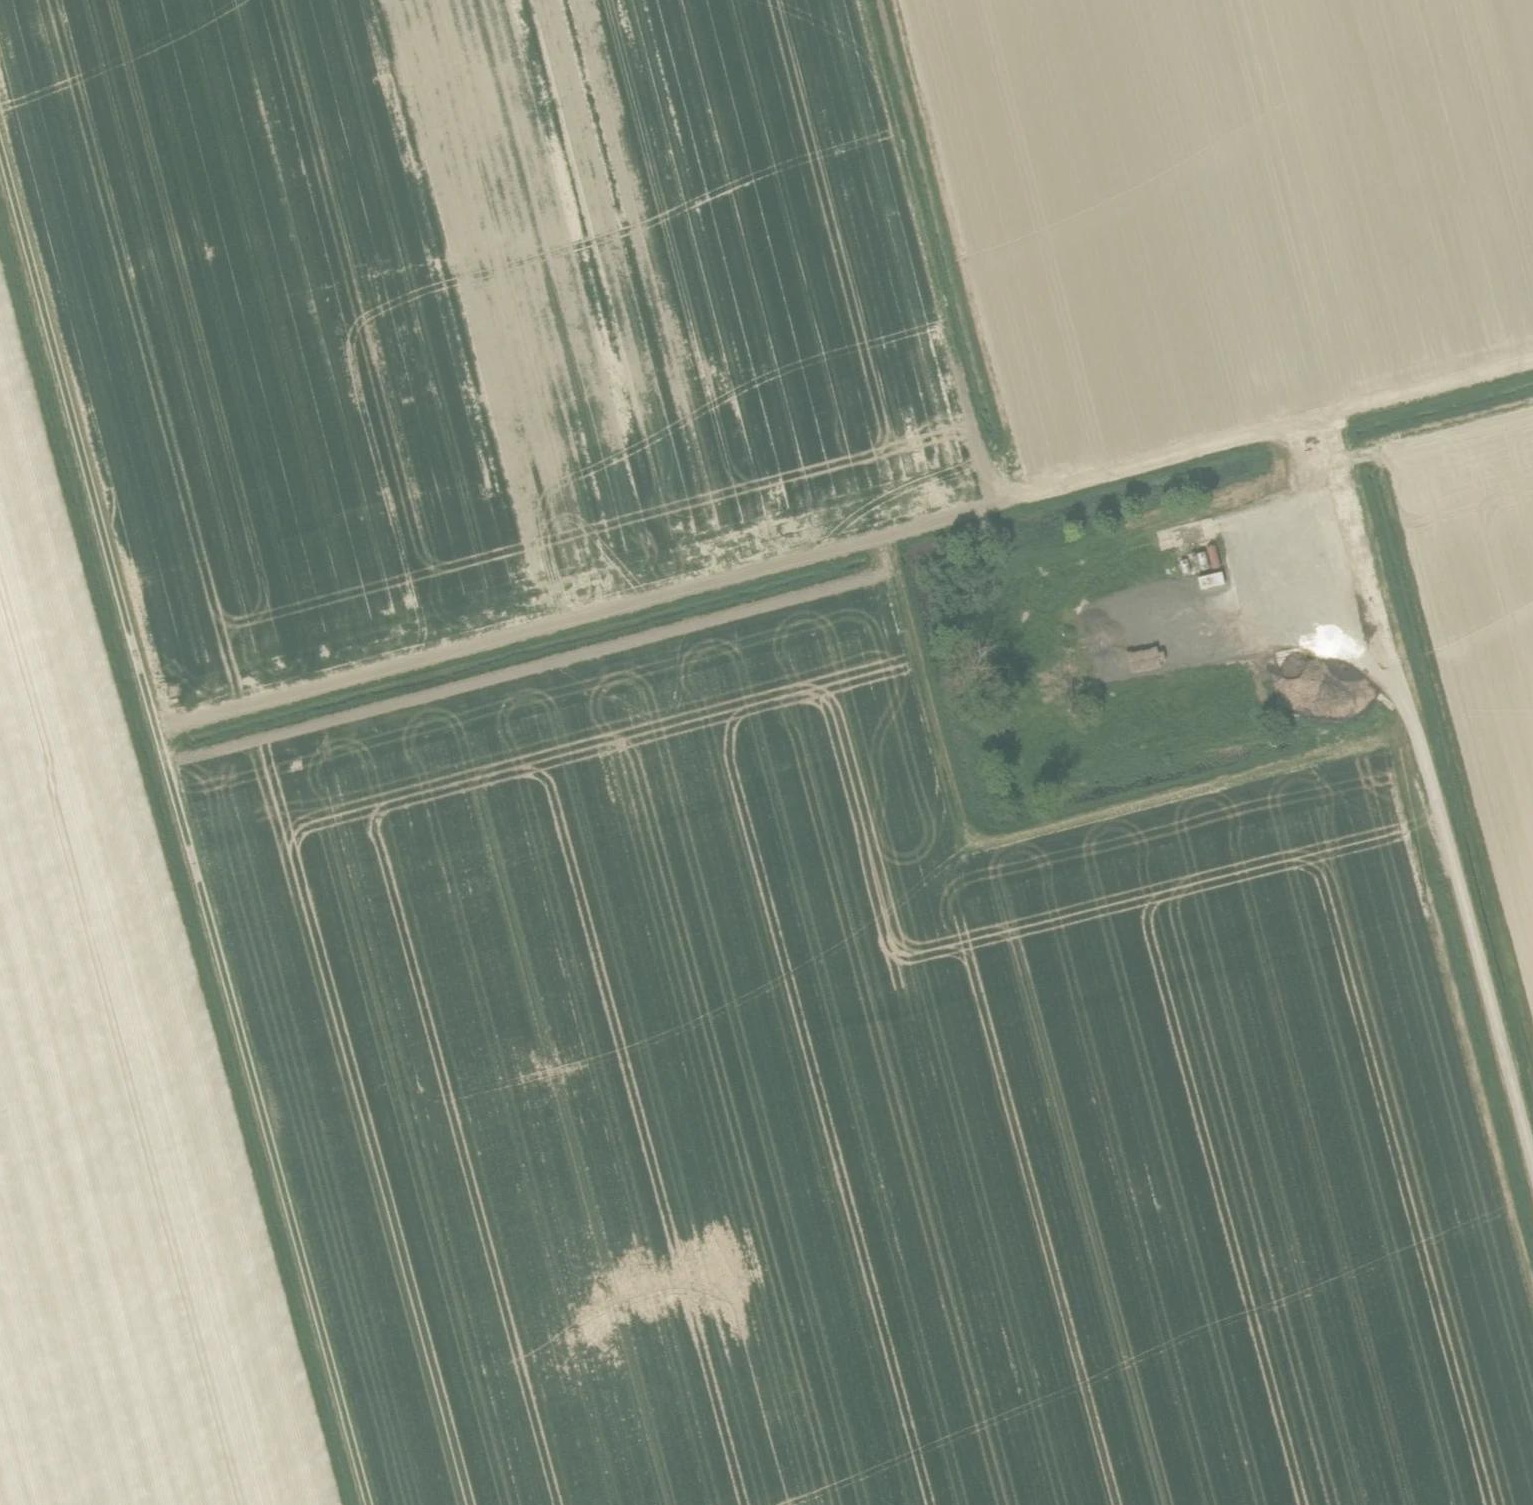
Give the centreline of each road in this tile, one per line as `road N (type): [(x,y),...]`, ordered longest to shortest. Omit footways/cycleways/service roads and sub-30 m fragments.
road 1 (track): [(371,1504),(0,147)]
road 2 (unclassified): [(1532,1170),(1411,714)]

